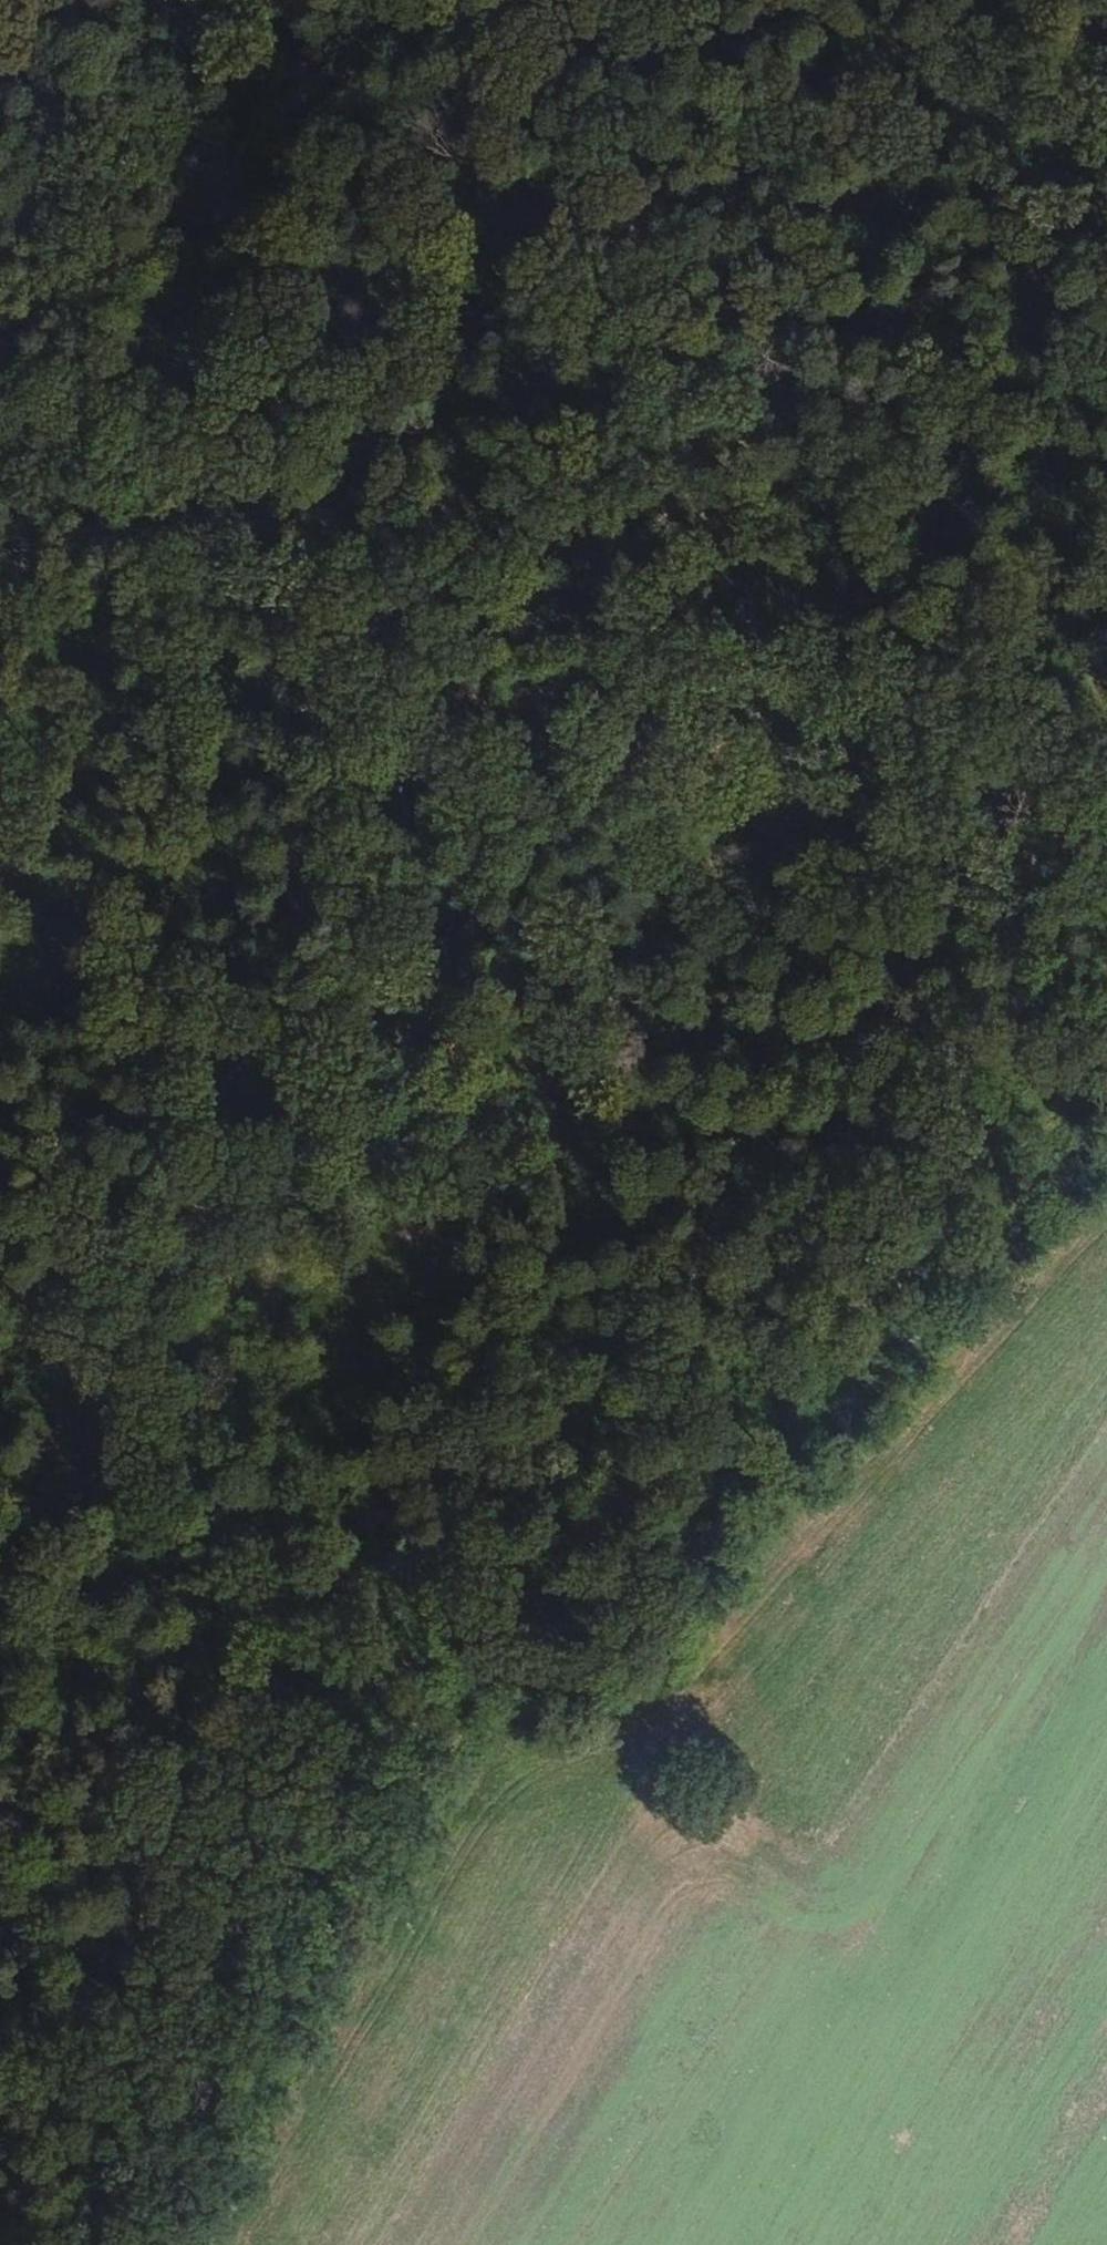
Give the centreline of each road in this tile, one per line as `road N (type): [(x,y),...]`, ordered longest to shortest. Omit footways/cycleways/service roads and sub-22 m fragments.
road 1 (track): [(1106,973),(798,843),(417,666),(268,613),(0,582)]

